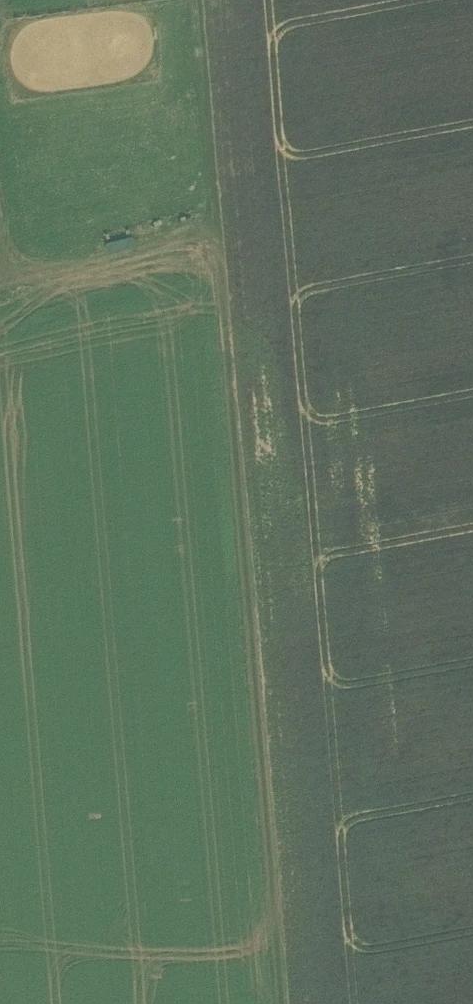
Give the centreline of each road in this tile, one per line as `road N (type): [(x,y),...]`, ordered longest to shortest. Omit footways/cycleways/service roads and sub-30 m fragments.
road 1 (track): [(196,0),(214,215)]

